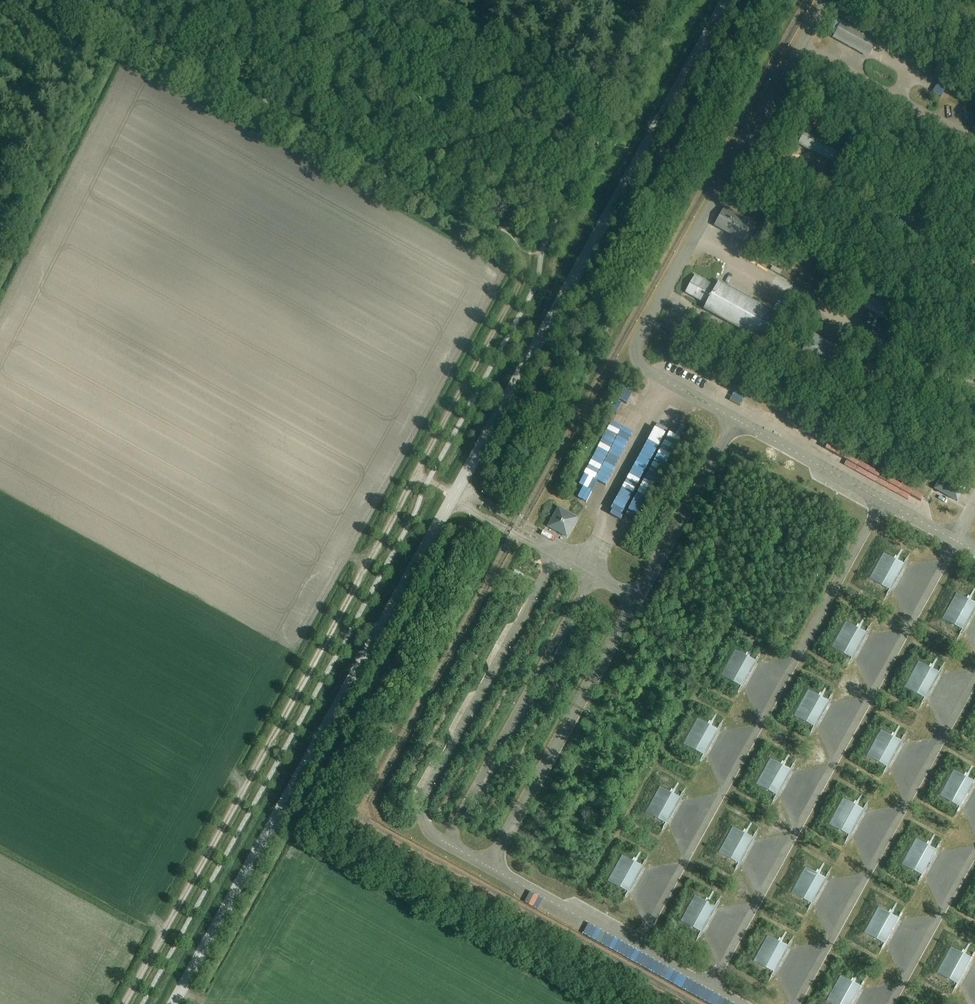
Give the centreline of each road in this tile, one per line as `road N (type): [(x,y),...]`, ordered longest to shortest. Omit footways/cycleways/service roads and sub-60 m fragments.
road 1 (tertiary): [(174,1003),(728,0)]
road 2 (track): [(124,1003),(521,280),(523,256)]
road 3 (track): [(75,0),(523,256)]

